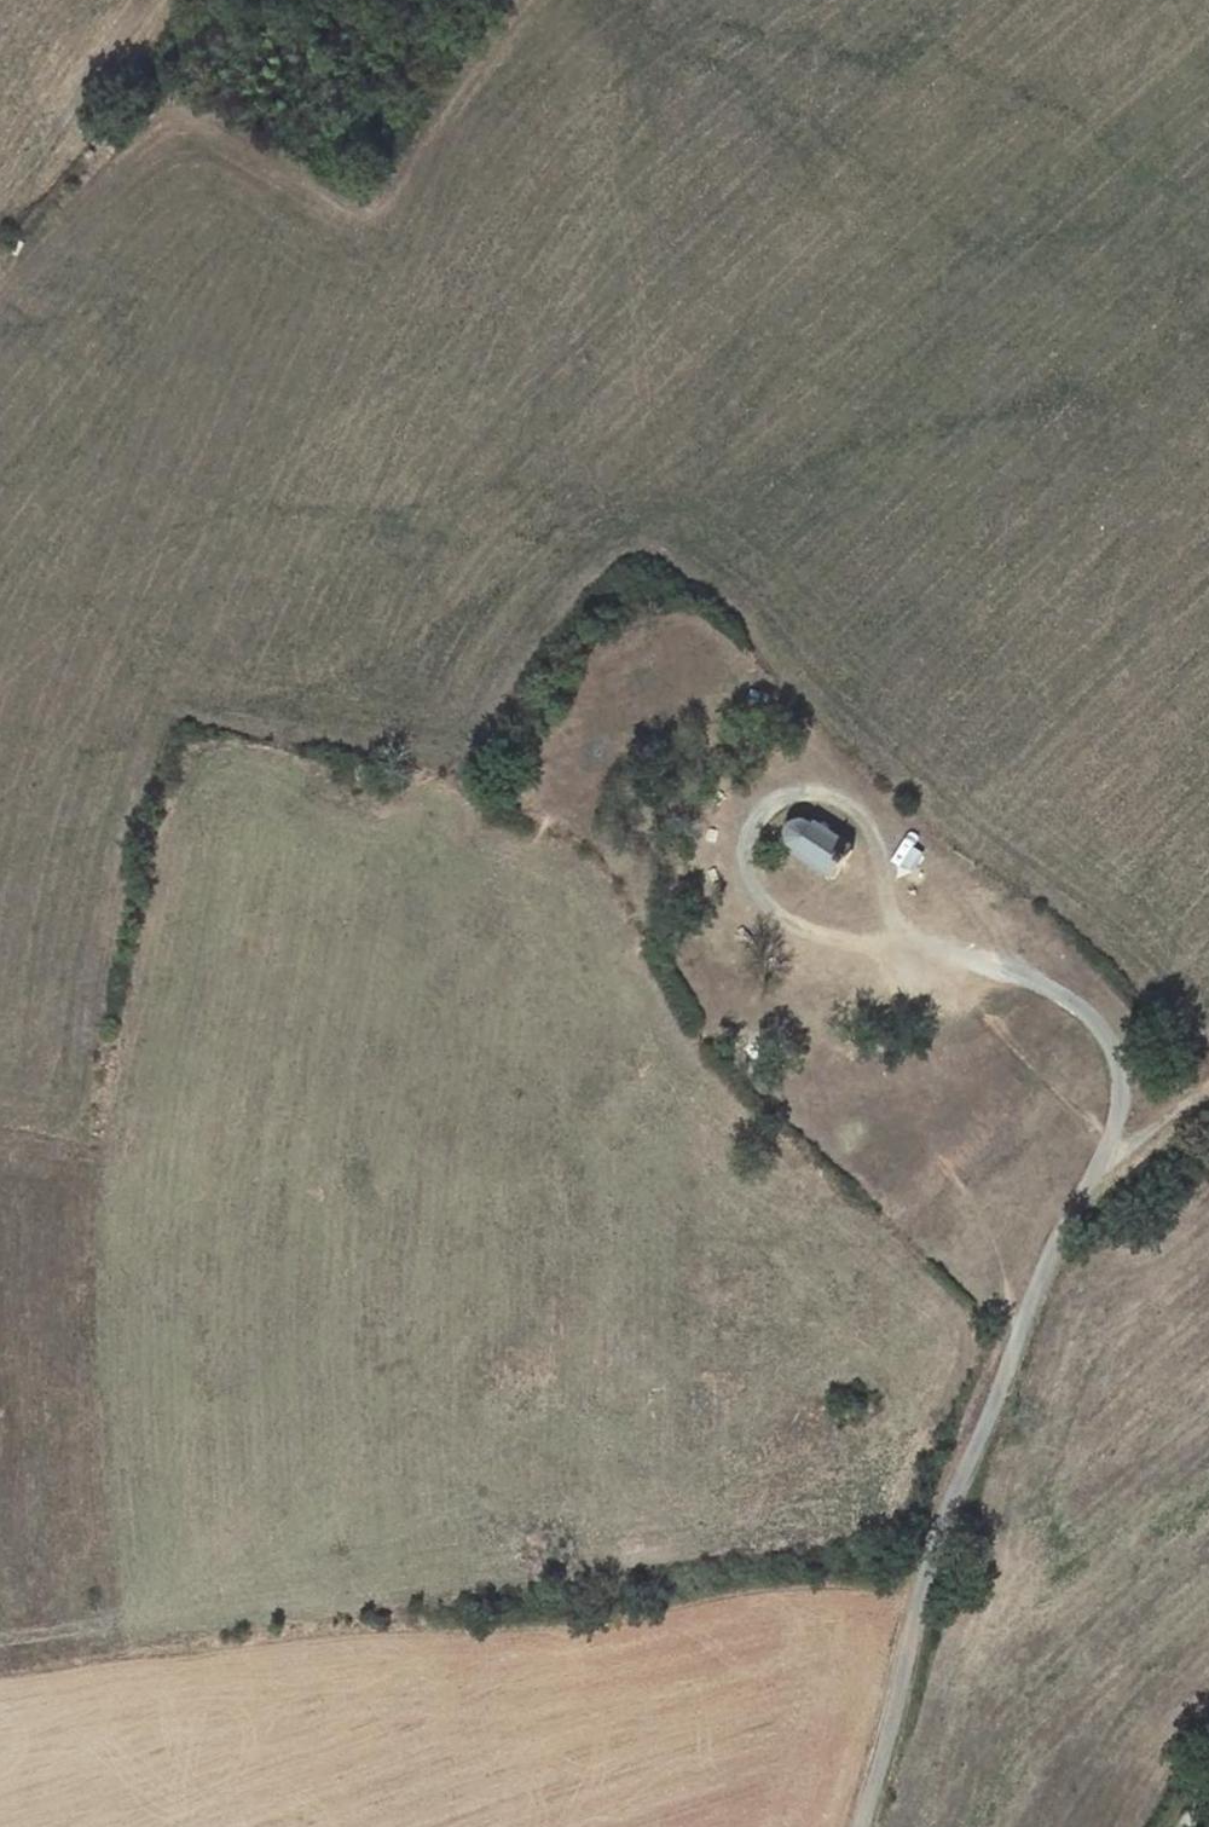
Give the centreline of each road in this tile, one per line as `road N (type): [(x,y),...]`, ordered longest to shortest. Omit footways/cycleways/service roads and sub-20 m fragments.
road 1 (unclassified): [(1104,1159),(1057,1247),(951,1506),(859,1826)]
road 2 (unclassified): [(1104,1159),(1121,1110),(1121,1074),(1116,1047),(1095,1015),(1001,969),(907,945)]
road 3 (track): [(1208,1086),(1165,1124),(1104,1159)]

